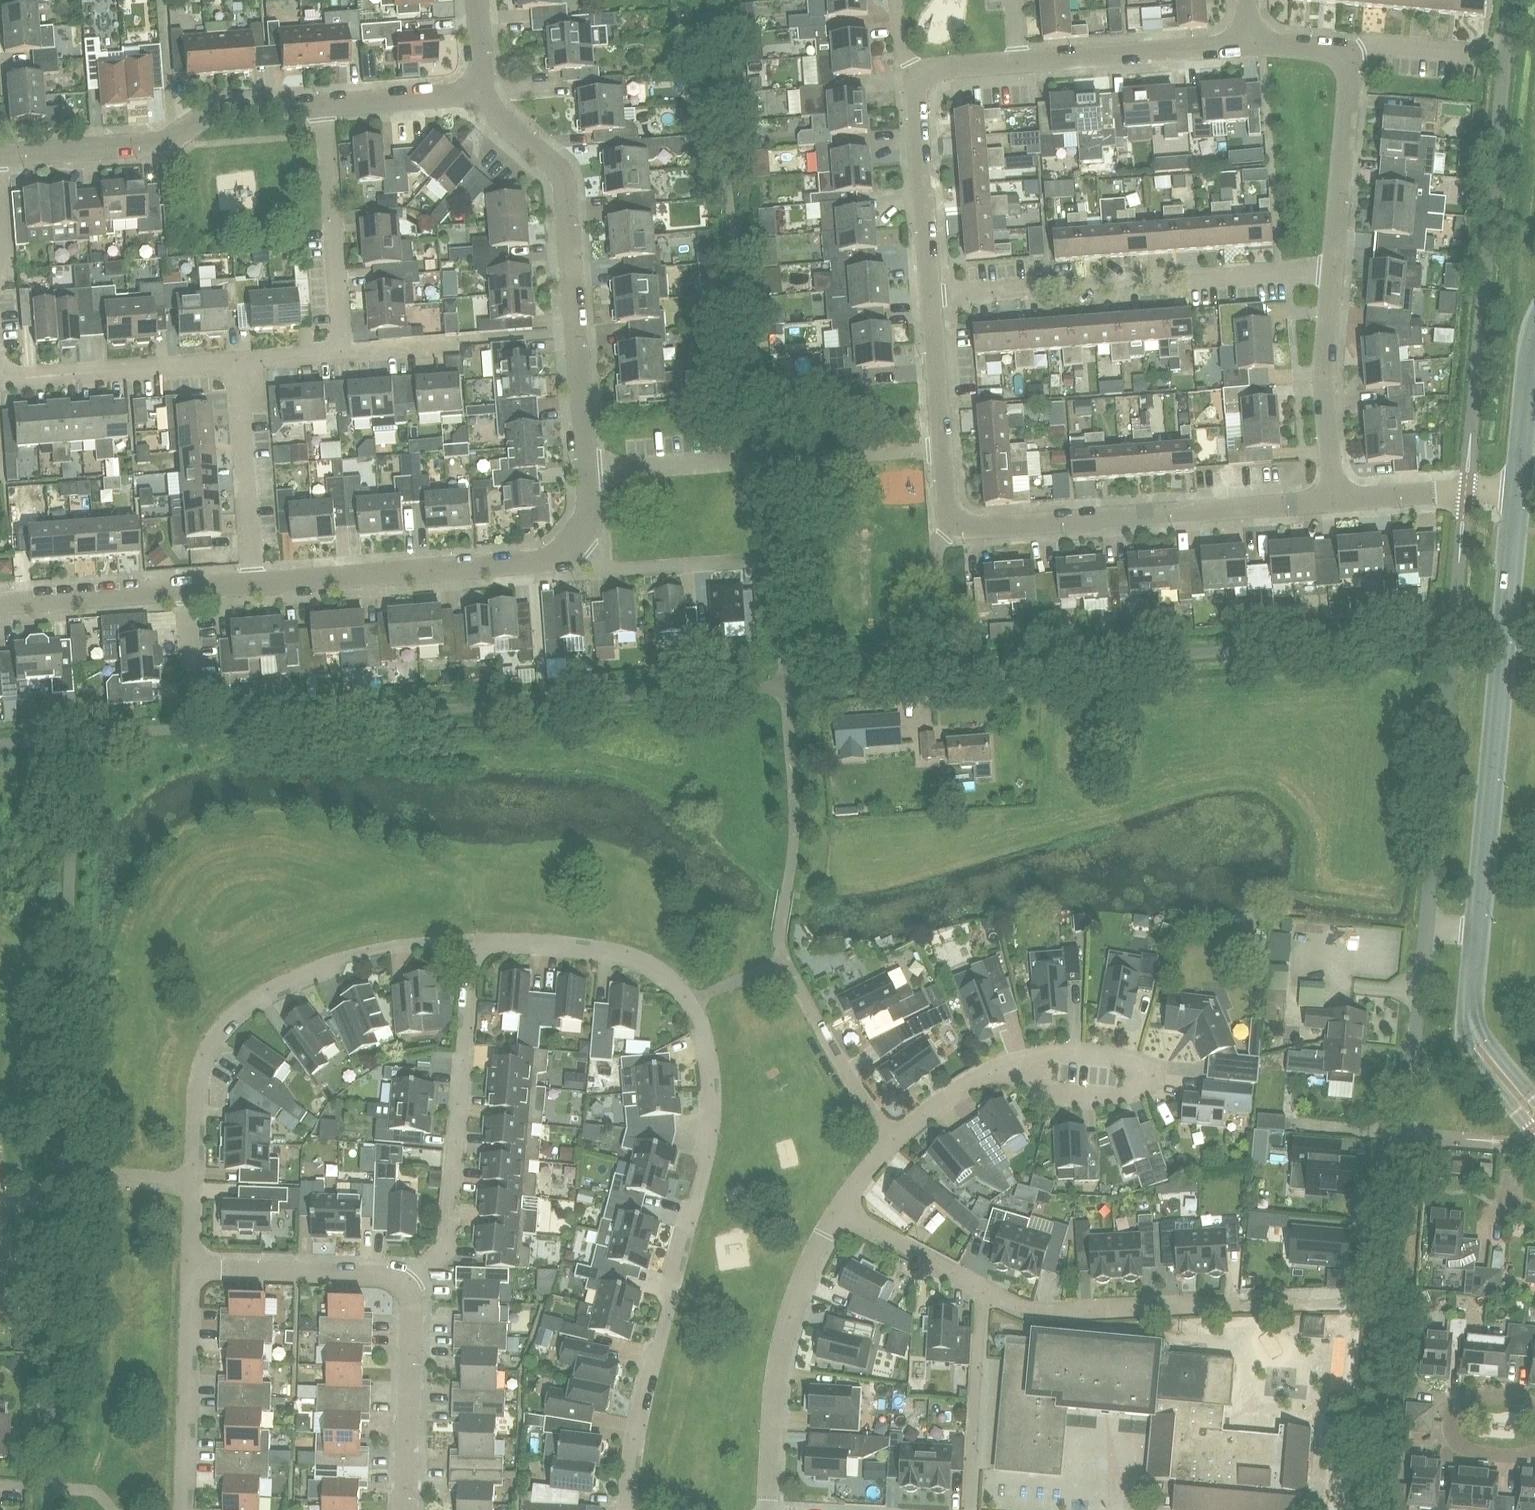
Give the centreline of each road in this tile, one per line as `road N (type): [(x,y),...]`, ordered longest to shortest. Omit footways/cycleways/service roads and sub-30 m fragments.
road 1 (residential): [(478,942),(626,958),(658,972),(691,1001),(699,1022),(709,1068),(705,1162),(633,1445),(627,1509)]
road 2 (residential): [(194,1266),(201,1065),(219,1030),(271,992),(373,951),(478,942)]
road 3 (residential): [(1241,1308),(1040,1310),(986,1291),(838,1210)]
road 4 (residential): [(589,473),(561,182),(543,147),(478,96)]
road 5 (residential): [(927,296),(1331,269)]
road 6 (residential): [(1480,880),(1516,486)]
road 7 (residential): [(952,522),(974,528),(1328,502)]
road 8 (residential): [(405,1292),(447,1239),(478,942)]
road 9 (residential): [(0,160),(149,140),(194,110),(323,102)]
road 10 (residential): [(258,586),(532,568),(571,546)]
road 11 (residential): [(767,1509),(778,1348),(807,1264),(838,1210)]
road 12 (residential): [(1013,1060),(1039,1046),(1164,1051),(1161,1085),(1050,1079)]
road 13 (residential): [(336,357),(323,102)]
road 14 (residential): [(1405,1131),(1430,925),(1477,928)]
road 15 (residential): [(238,360),(15,373),(0,359)]
road 16 (residential): [(184,1509),(194,1266)]
road 17 (residential): [(838,1210),(932,1103),(1013,1060)]
road 18 (unclassified): [(1328,502),(1323,377),(1331,269)]
road 19 (unclassified): [(952,522),(942,507),(927,296)]
road 20 (unclassified): [(1019,62),(1247,42)]
road 21 (residential): [(258,586),(238,360)]
road 22 (residential): [(927,296),(912,71)]
road 23 (residential): [(405,1292),(382,1272),(194,1266)]
road 24 (residential): [(406,1509),(405,1292)]
road 25 (unclassified): [(1331,269),(1350,54)]
road 26 (residential): [(774,563),(624,573),(571,546)]
road 27 (residential): [(1534,1450),(1473,1454),(1456,1446),(1448,1411),(1464,1398),(1493,1396),(1534,1409)]
road 28 (residential): [(1328,502),(1516,486)]
road 29 (residential): [(0,603),(182,592)]
road 30 (residential): [(1471,984),(1472,1059),(1534,1133)]
road 31 (residential): [(589,473),(754,462)]
road 32 (residential): [(1516,486),(1534,330)]
road 33 (residential): [(323,102),(478,96)]
road 34 (unclassified): [(1493,57),(1376,47),(1350,54)]
road 35 (residential): [(188,729),(182,592)]
road 36 (residential): [(1534,1097),(1487,1040),(1471,984)]

